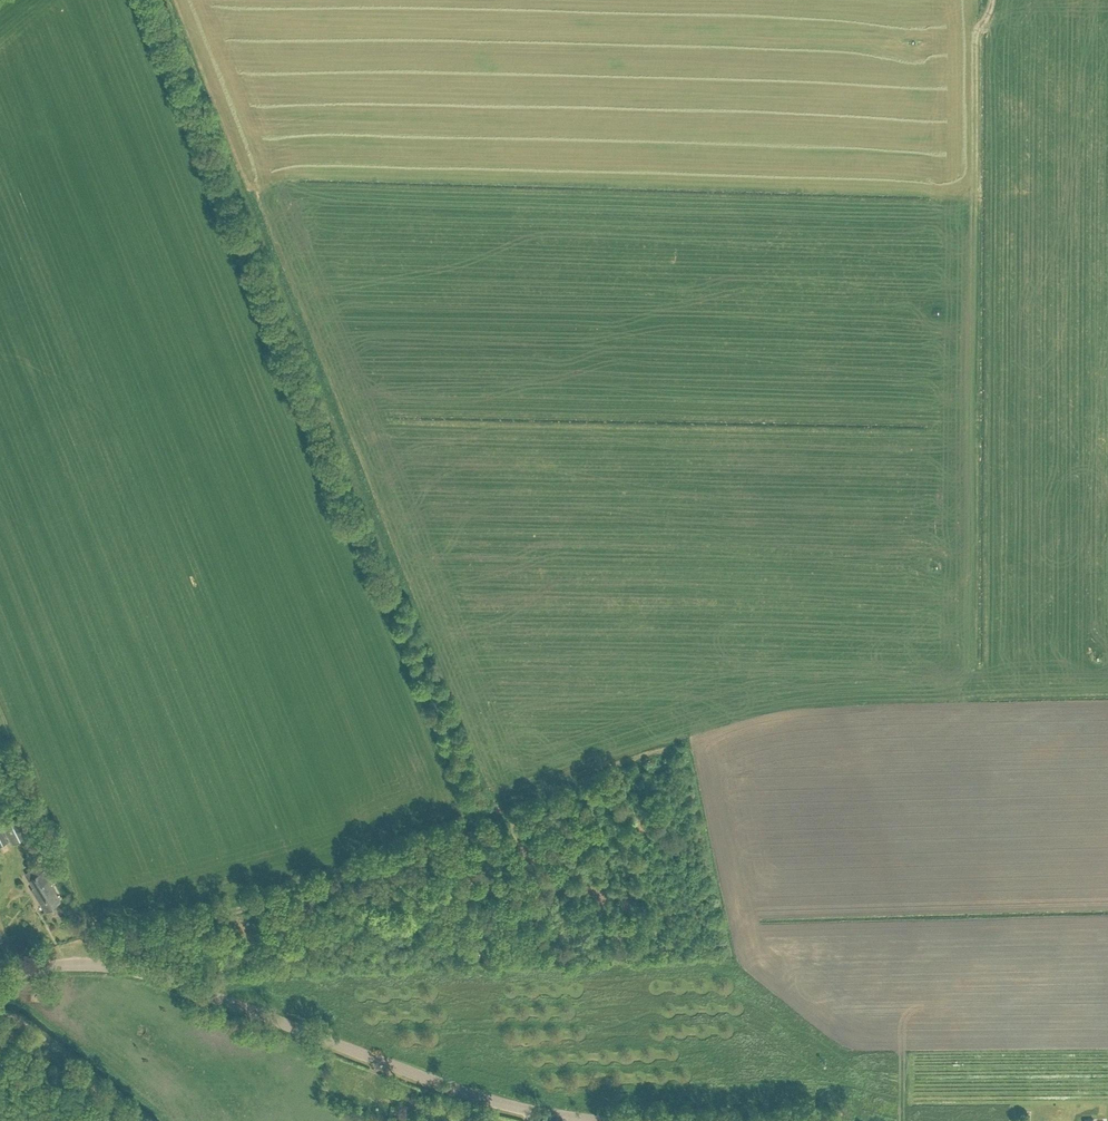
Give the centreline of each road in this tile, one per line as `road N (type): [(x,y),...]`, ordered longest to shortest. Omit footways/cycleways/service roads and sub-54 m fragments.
road 1 (tertiary): [(622,1120),(468,1092),(149,973),(71,963),(0,977)]
road 2 (track): [(991,0),(977,35),(974,429)]

